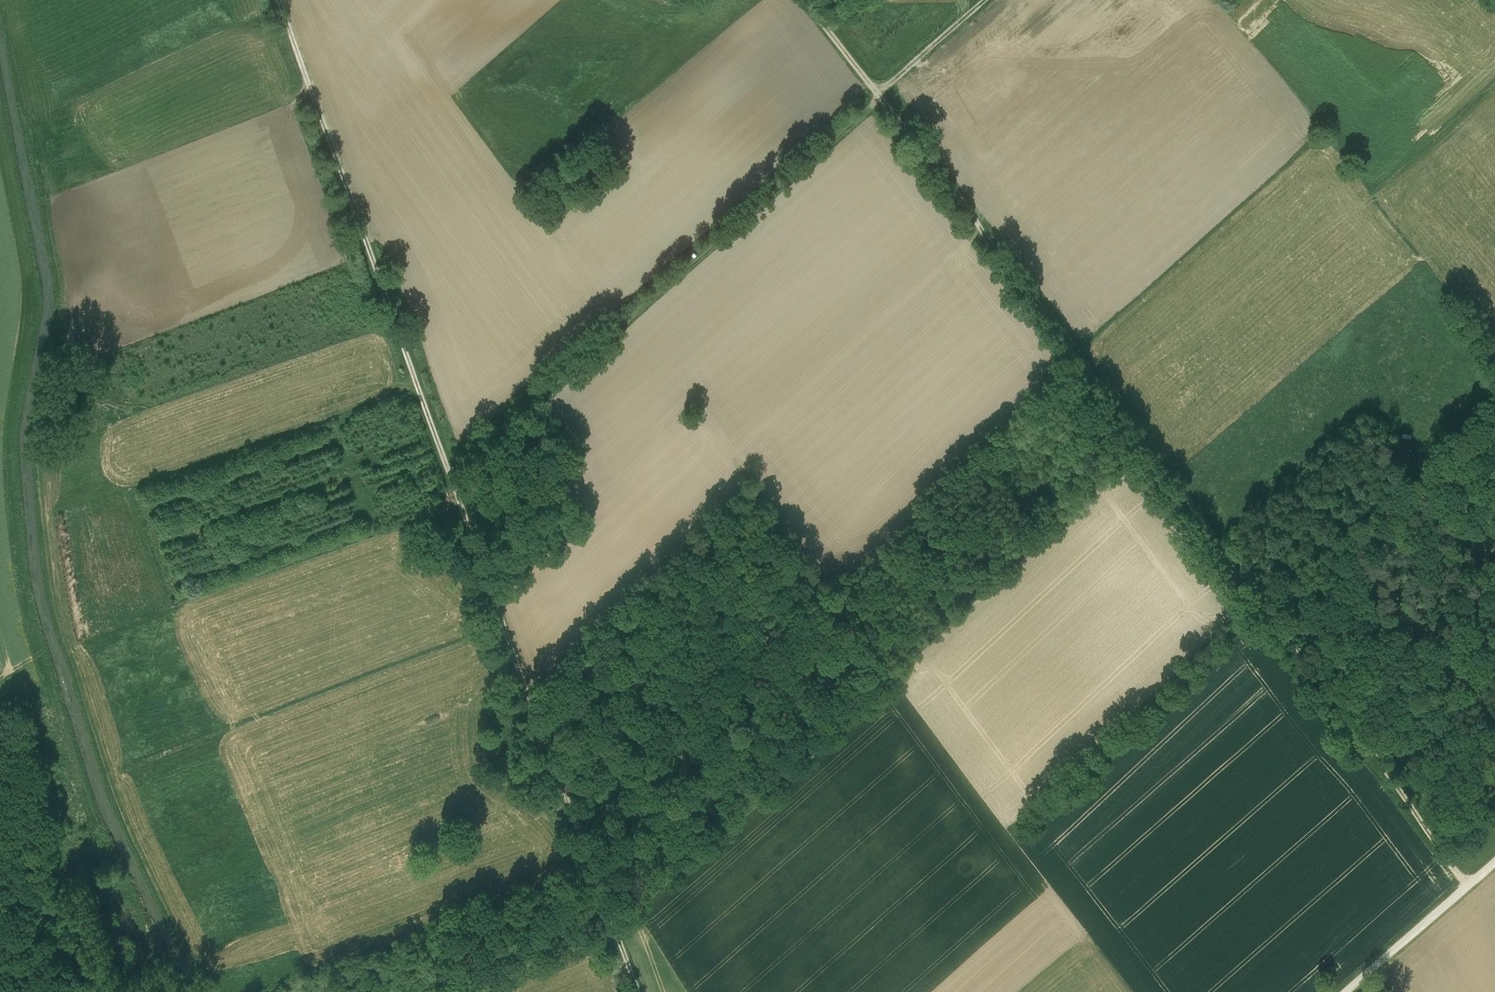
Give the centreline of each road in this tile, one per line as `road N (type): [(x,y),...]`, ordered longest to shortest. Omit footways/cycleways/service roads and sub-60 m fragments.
road 1 (track): [(1470,886),(982,220),(808,0)]
road 2 (track): [(276,0),(636,991)]
road 3 (track): [(980,0),(445,468)]
road 4 (track): [(1494,863),(1347,991)]

